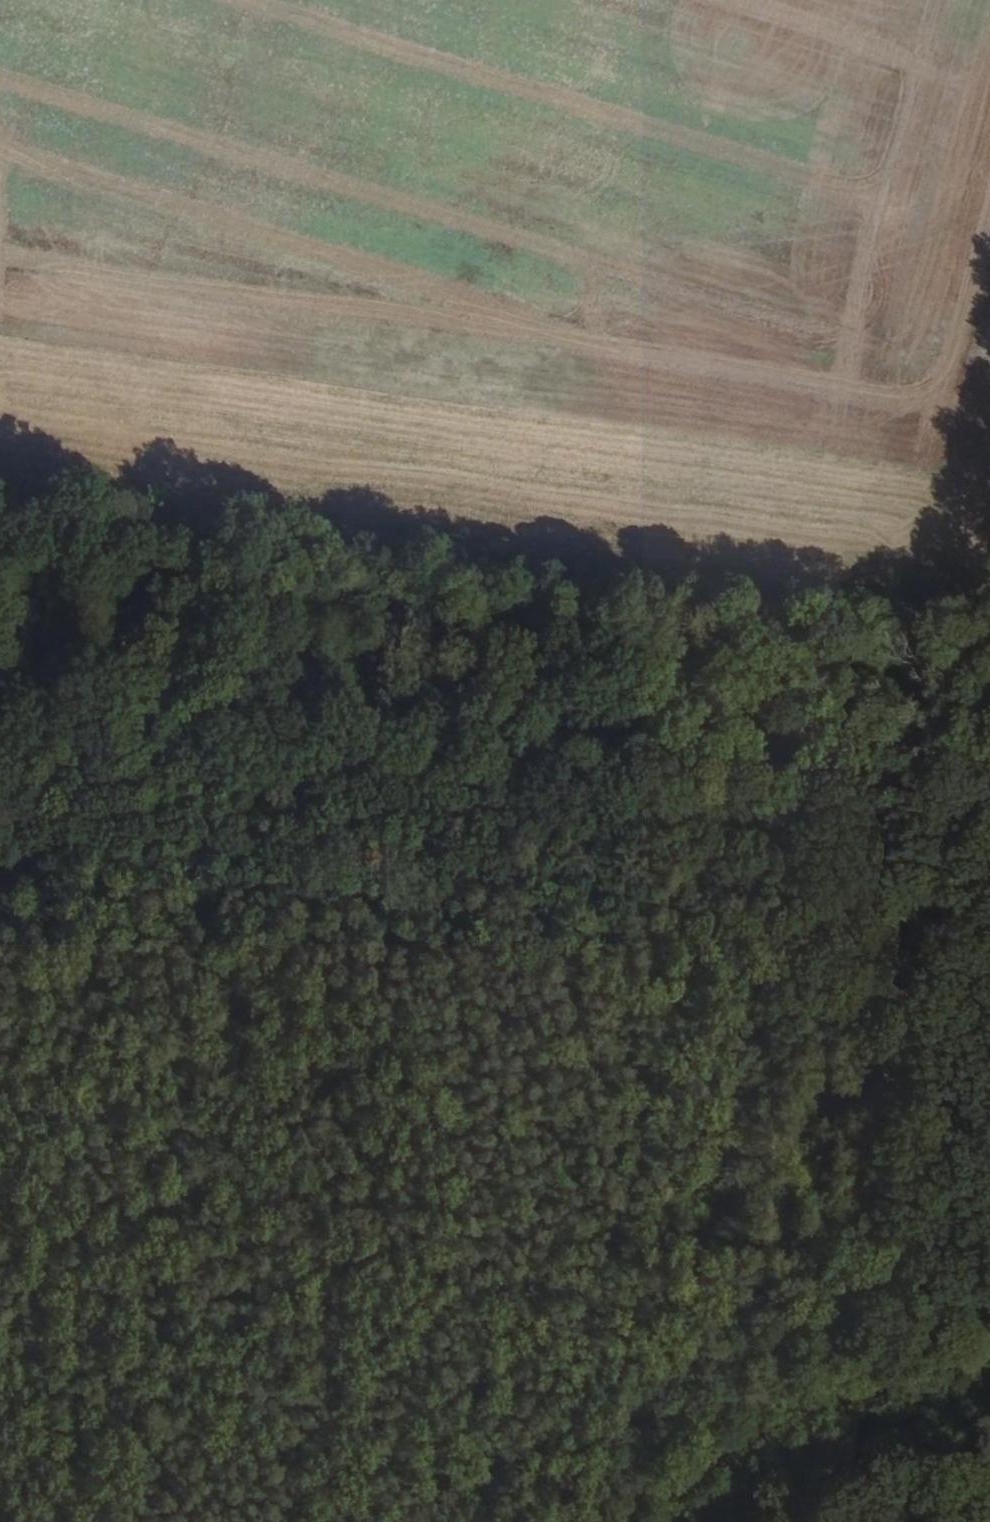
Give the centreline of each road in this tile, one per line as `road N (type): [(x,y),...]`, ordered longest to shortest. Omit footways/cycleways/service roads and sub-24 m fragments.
road 1 (track): [(597,1521),(785,1412),(989,1360)]

